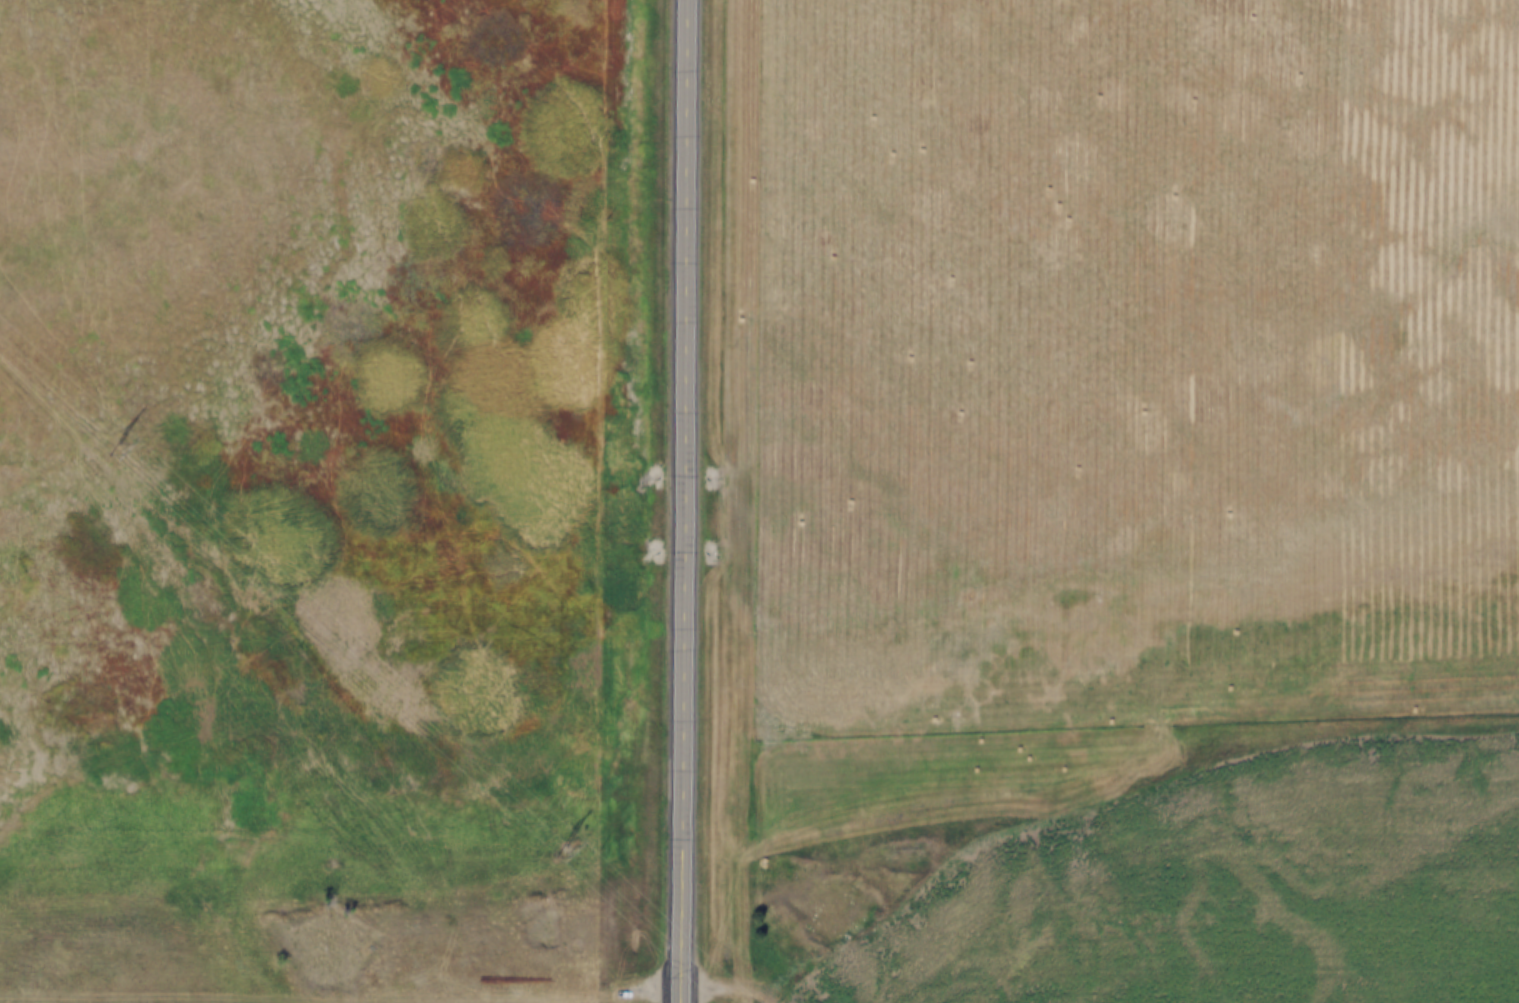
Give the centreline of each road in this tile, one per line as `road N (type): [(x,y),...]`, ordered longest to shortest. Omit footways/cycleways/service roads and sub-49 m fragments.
road 1 (primary): [(684,1002),(691,0)]

